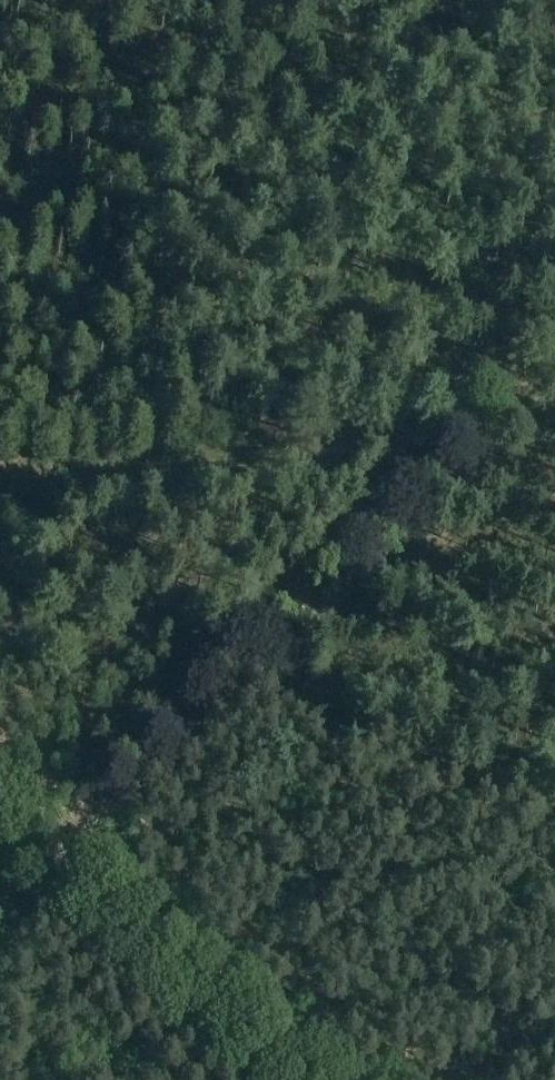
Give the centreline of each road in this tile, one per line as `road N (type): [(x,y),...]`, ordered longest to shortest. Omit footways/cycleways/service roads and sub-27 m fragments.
road 1 (track): [(554,385),(473,462),(0,477)]
road 2 (track): [(0,784),(346,1079)]

